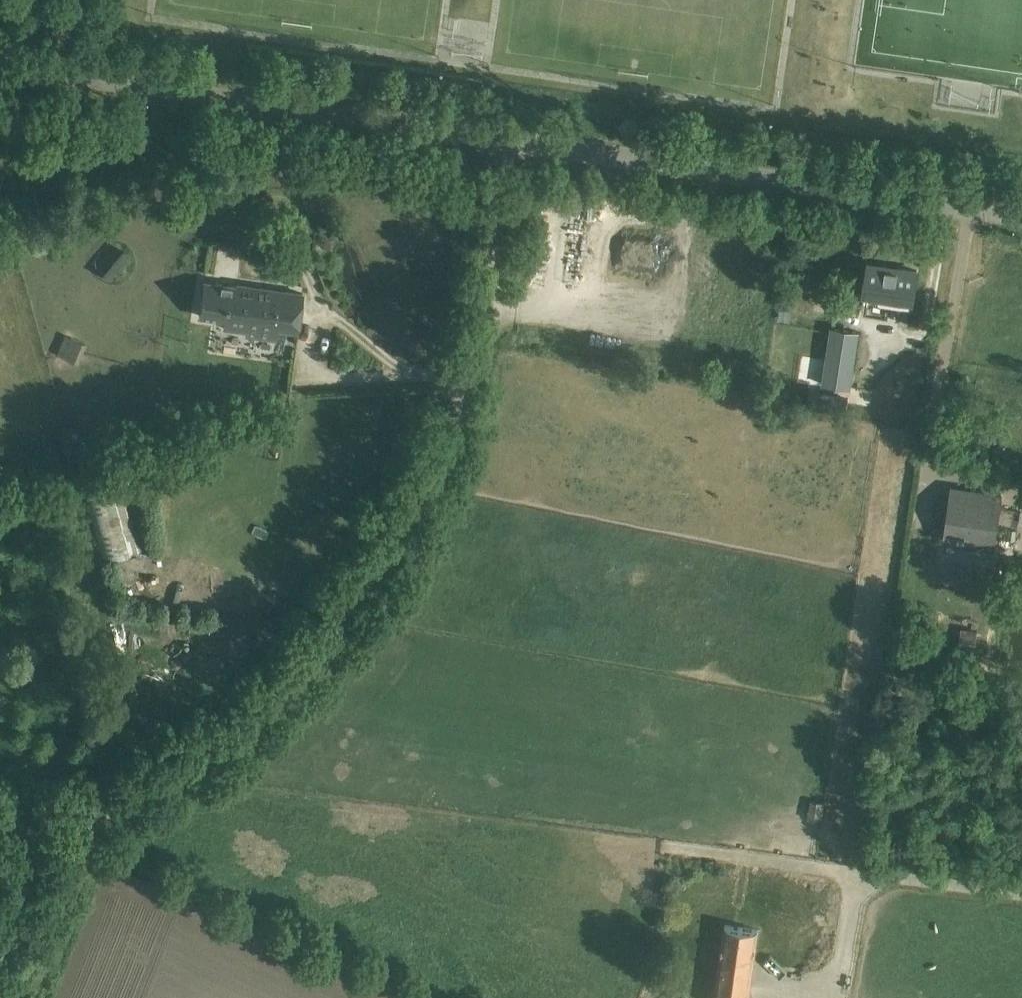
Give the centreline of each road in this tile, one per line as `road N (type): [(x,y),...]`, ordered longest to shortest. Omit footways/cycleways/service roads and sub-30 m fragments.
road 1 (unclassified): [(13,997),(91,831),(121,802),(232,738),(277,701),(316,658),(422,496),(471,371),(506,142)]
road 2 (unclassified): [(1021,217),(506,142)]
road 3 (unclassified): [(506,142),(99,80)]
road 4 (unclassified): [(1021,895),(670,847)]

